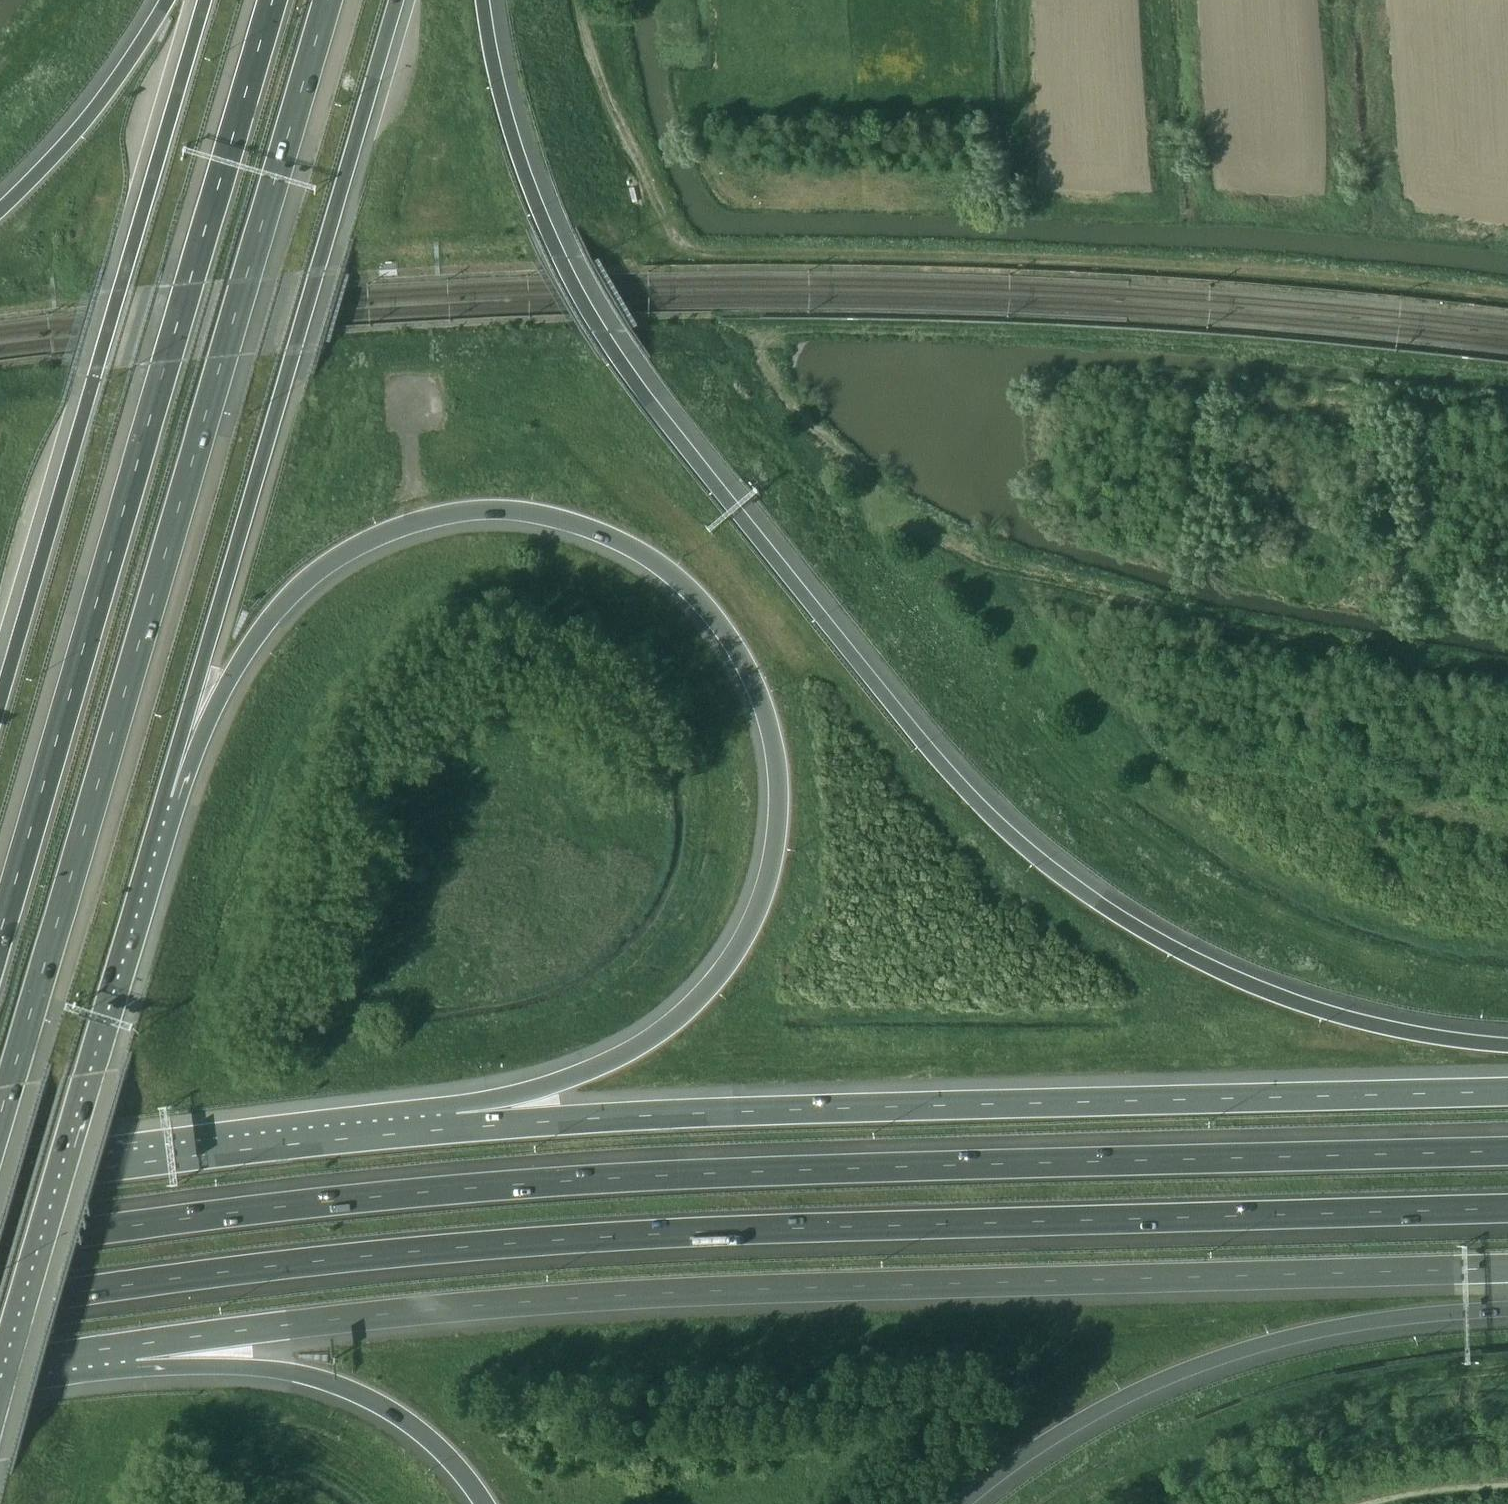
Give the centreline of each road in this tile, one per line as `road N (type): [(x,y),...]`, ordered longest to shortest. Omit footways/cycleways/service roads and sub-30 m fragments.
road 1 (motorway): [(1507,1045),(1347,1018),(1204,965),(1125,922),(1002,827),(802,596),(585,311),(528,189),(502,108),(482,0)]
road 2 (motorway): [(0,1307),(547,1239),(1507,1209)]
road 3 (motorway): [(1507,1150),(540,1185),(133,1225),(0,1247)]
road 4 (motorway): [(172,796),(267,619),(322,568),(414,522),(500,509),(597,530),(683,583),(722,623),(775,736),(781,779),(780,822),(756,915),(704,996),(668,1027),(458,1128)]
road 5 (motorway): [(135,1346),(514,1302),(1507,1269)]
road 6 (motorway): [(0,1119),(329,0)]
road 7 (track): [(581,0),(620,122),(675,234),(697,249),(1178,264),(1507,292)]
road 8 (motorway): [(1507,1092),(458,1128)]
road 9 (motorway): [(273,0),(0,935)]
road 10 (motorway): [(172,796),(196,688),(396,0)]
road 11 (motorway): [(205,0),(0,703)]
road 12 (motorway): [(0,1381),(172,796)]
road 13 (motorway): [(978,1503),(1030,1462),(1188,1376),(1295,1342),(1507,1314)]
road 14 (track): [(1038,368),(1507,411)]
road 15 (motorway): [(458,1128),(0,1184)]
road 16 (motorway): [(135,1346),(296,1372),(367,1397),(424,1433),(485,1503)]
road 17 (motorway): [(168,0),(72,140),(0,210)]
road 18 (track): [(1283,768),(1507,827)]
road 19 (motorway): [(0,1368),(135,1346)]
road 20 (track): [(414,522),(413,403)]

